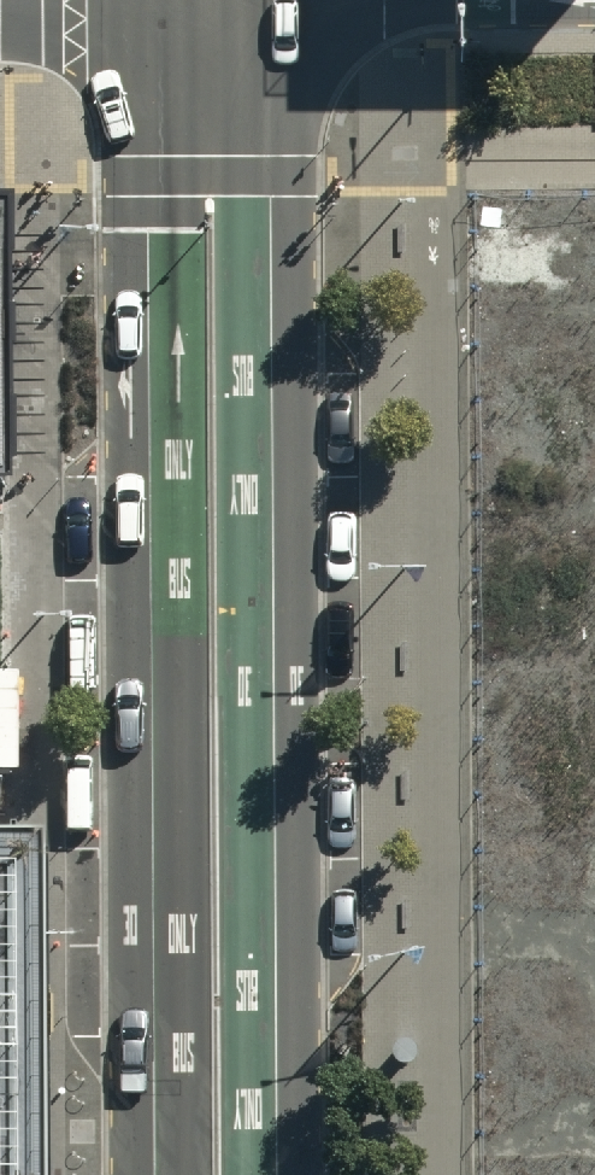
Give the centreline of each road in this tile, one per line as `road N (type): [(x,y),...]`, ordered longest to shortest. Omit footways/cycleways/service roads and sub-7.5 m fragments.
road 1 (secondary): [(270,0),(277,1174)]
road 2 (secondary): [(155,1174),(149,0)]
road 3 (unclassified): [(145,0),(0,9)]

